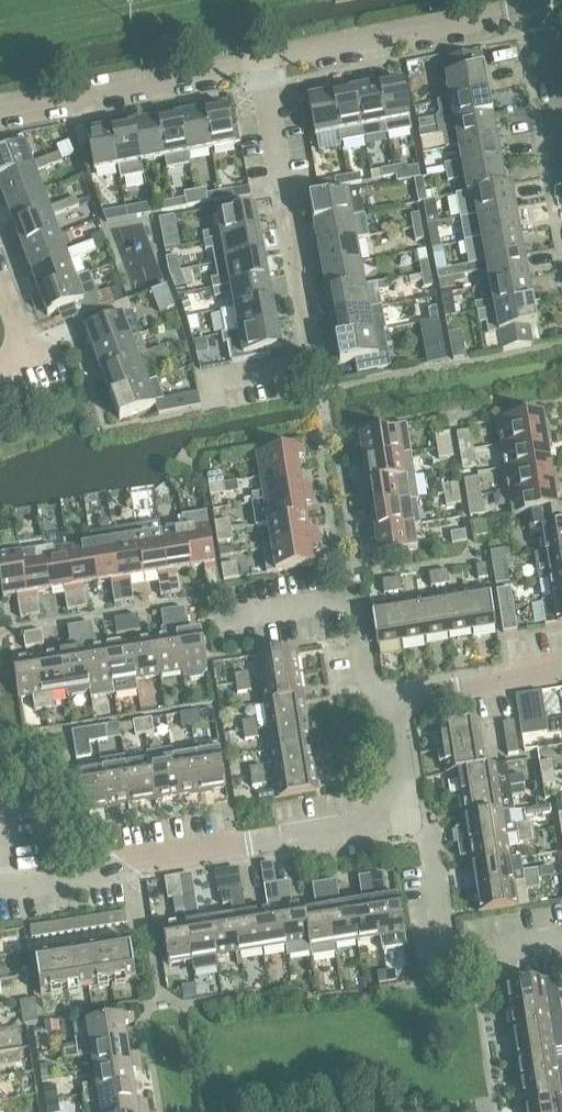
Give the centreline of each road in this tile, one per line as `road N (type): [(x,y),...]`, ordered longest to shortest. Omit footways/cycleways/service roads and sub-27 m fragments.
road 1 (residential): [(15,885),(420,824)]
road 2 (residential): [(316,355),(271,65)]
road 3 (residential): [(0,116),(271,65)]
road 4 (residential): [(271,65),(540,14)]
road 5 (residential): [(561,947),(445,962),(420,824)]
road 6 (residential): [(316,355),(354,599)]
road 7 (residential): [(388,698),(561,671)]
road 8 (residential): [(0,268),(36,358),(0,364)]
road 9 (residential): [(420,824),(388,698)]
road 10 (residential): [(561,136),(540,14)]
road 11 (residential): [(354,599),(233,613)]

